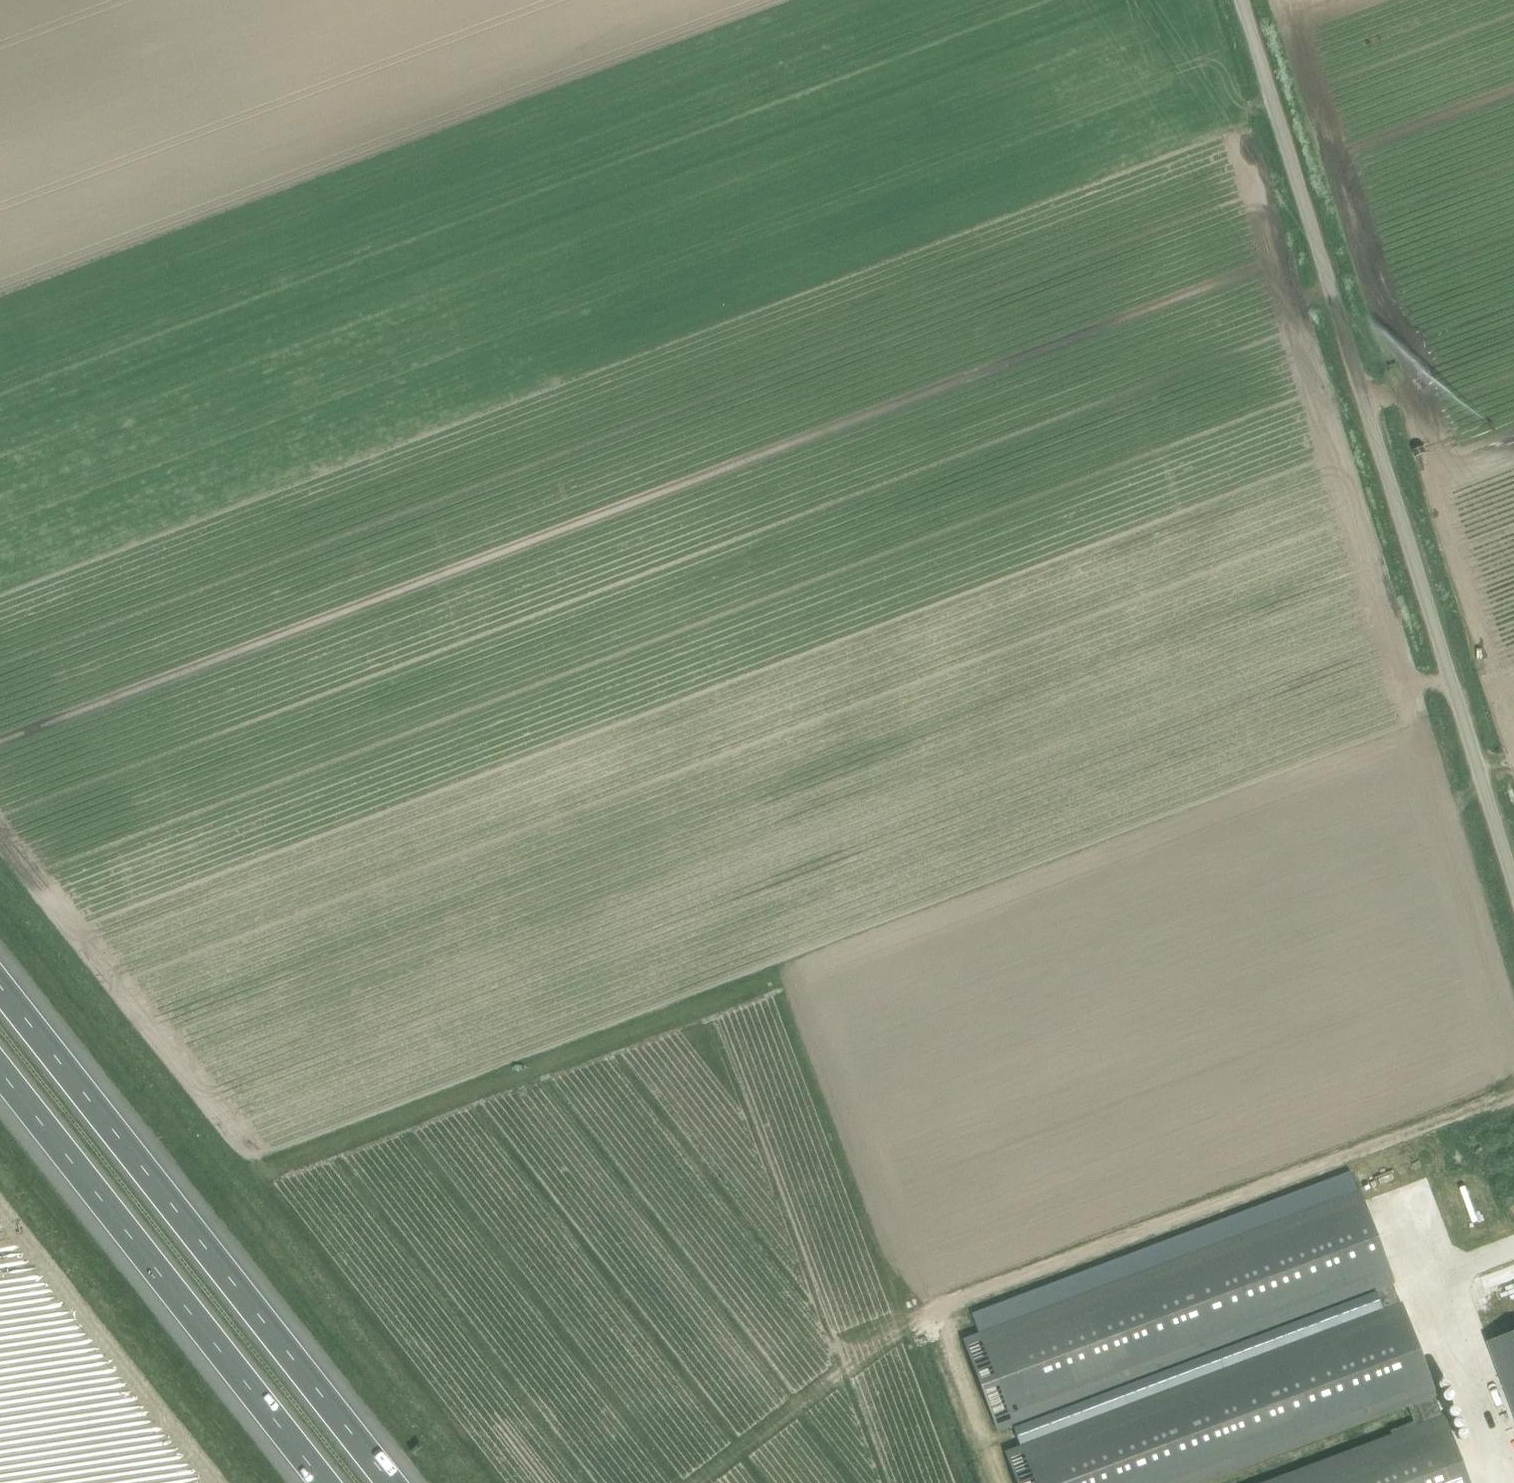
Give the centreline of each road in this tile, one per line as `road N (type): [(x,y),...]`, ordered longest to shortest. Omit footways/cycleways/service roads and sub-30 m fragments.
road 1 (unclassified): [(1513,879),(1242,0)]
road 2 (motorway): [(392,1482),(0,985)]
road 3 (track): [(925,1320),(966,1296),(1513,1096)]
road 4 (motorway): [(0,1068),(326,1482)]

